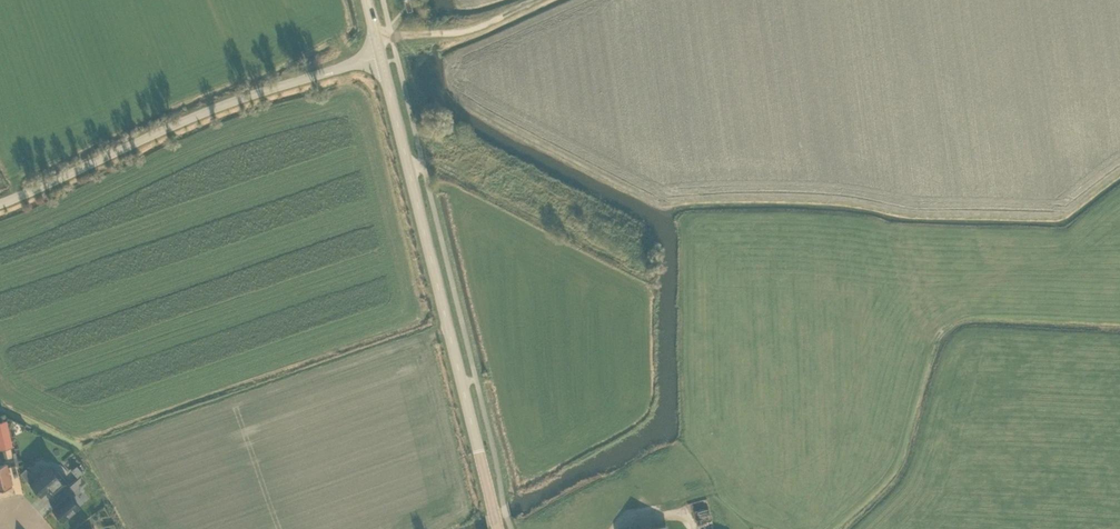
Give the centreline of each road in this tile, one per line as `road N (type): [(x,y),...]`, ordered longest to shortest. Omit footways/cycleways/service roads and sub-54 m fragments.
road 1 (secondary): [(499,528),(382,56)]
road 2 (unclassified): [(0,204),(218,107),(382,56)]
road 3 (track): [(377,38),(479,28),(539,0)]

